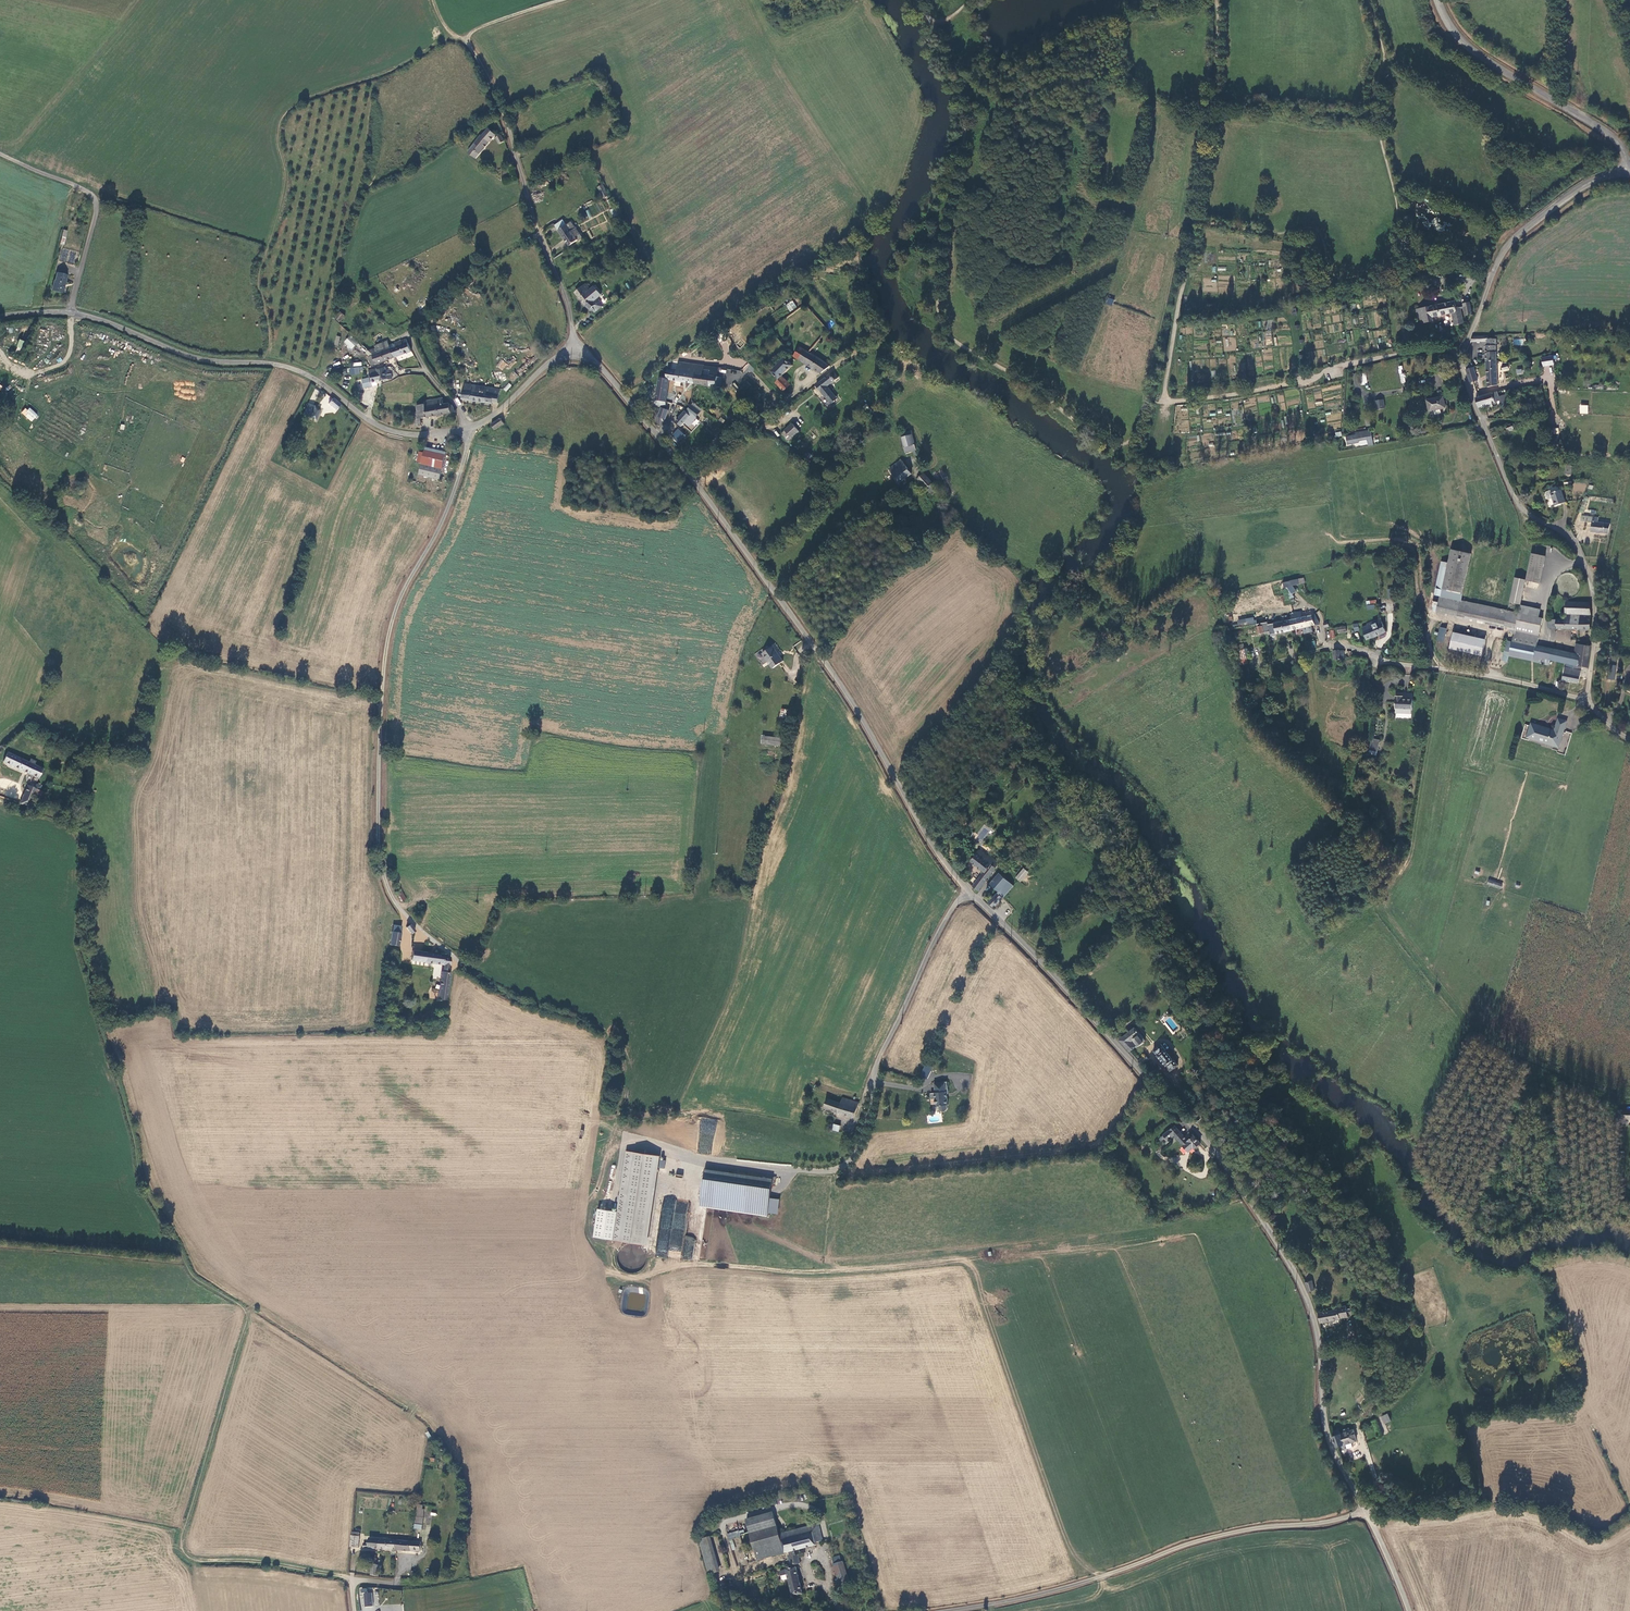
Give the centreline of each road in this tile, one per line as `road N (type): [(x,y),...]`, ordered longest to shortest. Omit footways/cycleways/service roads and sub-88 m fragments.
road 1 (track): [(0,802),(71,820),(88,854),(80,944),(147,1192),(192,1274),(246,1311),(182,1548),(196,1561),(265,1562),(355,1582)]
road 2 (unclassified): [(1365,1510),(1329,1444),(1308,1303),(1264,1222),(1188,1117),(969,890)]
road 3 (unclassified): [(969,890),(919,823),(851,701),(691,477),(600,367),(572,356)]
road 4 (track): [(1442,670),(1411,848),(1378,911),(1472,1028),(1536,1073),(1629,1104)]
road 5 (unclassified): [(469,427),(448,508),(391,622),(379,769),(384,876),(404,913),(454,960)]
road 6 (track): [(1216,0),(1216,96),(1166,402),(1323,373)]
road 7 (track): [(1370,0),(1383,58),(1373,118),(1397,205),(1387,265),(1369,277),(1336,280),(1315,228),(1271,234),(1194,220)]
road 8 (track): [(460,39),(298,102),(283,118),(283,197),(259,282),(269,325),(266,364)]
road 9 (unclassified): [(940,1610),(1061,1588),(1190,1542),(1365,1510)]
road 10 (unclassified): [(469,427),(394,432),(289,368),(191,356),(71,312)]
road 11 (unclassified): [(1460,354),(1517,501),(1574,543),(1589,574),(1589,699)]
road 12 (track): [(1431,618),(1412,546),(1332,554),(1221,579)]
road 13 (unclassified): [(1627,173),(1615,139),(1471,48),(1438,0)]
road 14 (unclassified): [(1589,699),(1331,647)]
road 15 (unclassified): [(1627,173),(1583,186),(1512,241),(1460,354)]
road 16 (unclassified): [(572,356),(567,301),(504,113)]
road 17 (track): [(1376,658),(1353,793),(1405,866)]
road 18 (unclassified): [(71,312),(94,198),(0,154)]
road 19 (unclassified): [(969,890),(932,945),(875,1083)]
road 20 (track): [(183,1257),(0,1244)]
road 21 (track): [(1438,574),(1426,550),(1397,535),(1337,537),(1328,511)]
road 22 (unclassified): [(1460,354),(1424,350),(1323,373)]
road 23 (unclassified): [(572,356),(547,365),(499,411),(469,427)]

